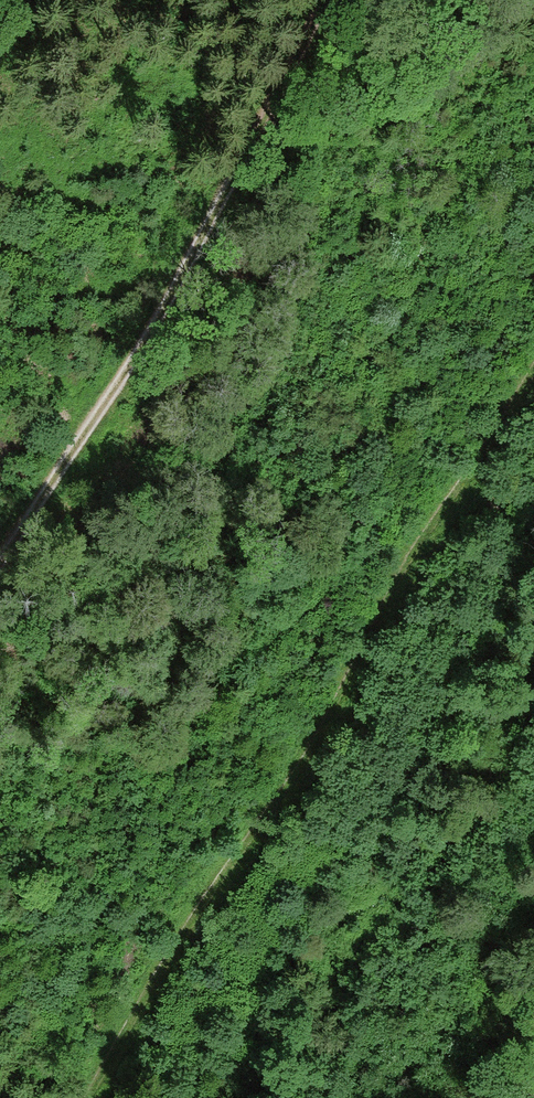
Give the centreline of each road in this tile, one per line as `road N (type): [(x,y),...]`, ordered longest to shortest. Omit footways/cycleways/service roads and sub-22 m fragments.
road 1 (track): [(86,1097),(300,757),(405,559),(533,362)]
road 2 (track): [(322,0),(175,289),(0,583)]

